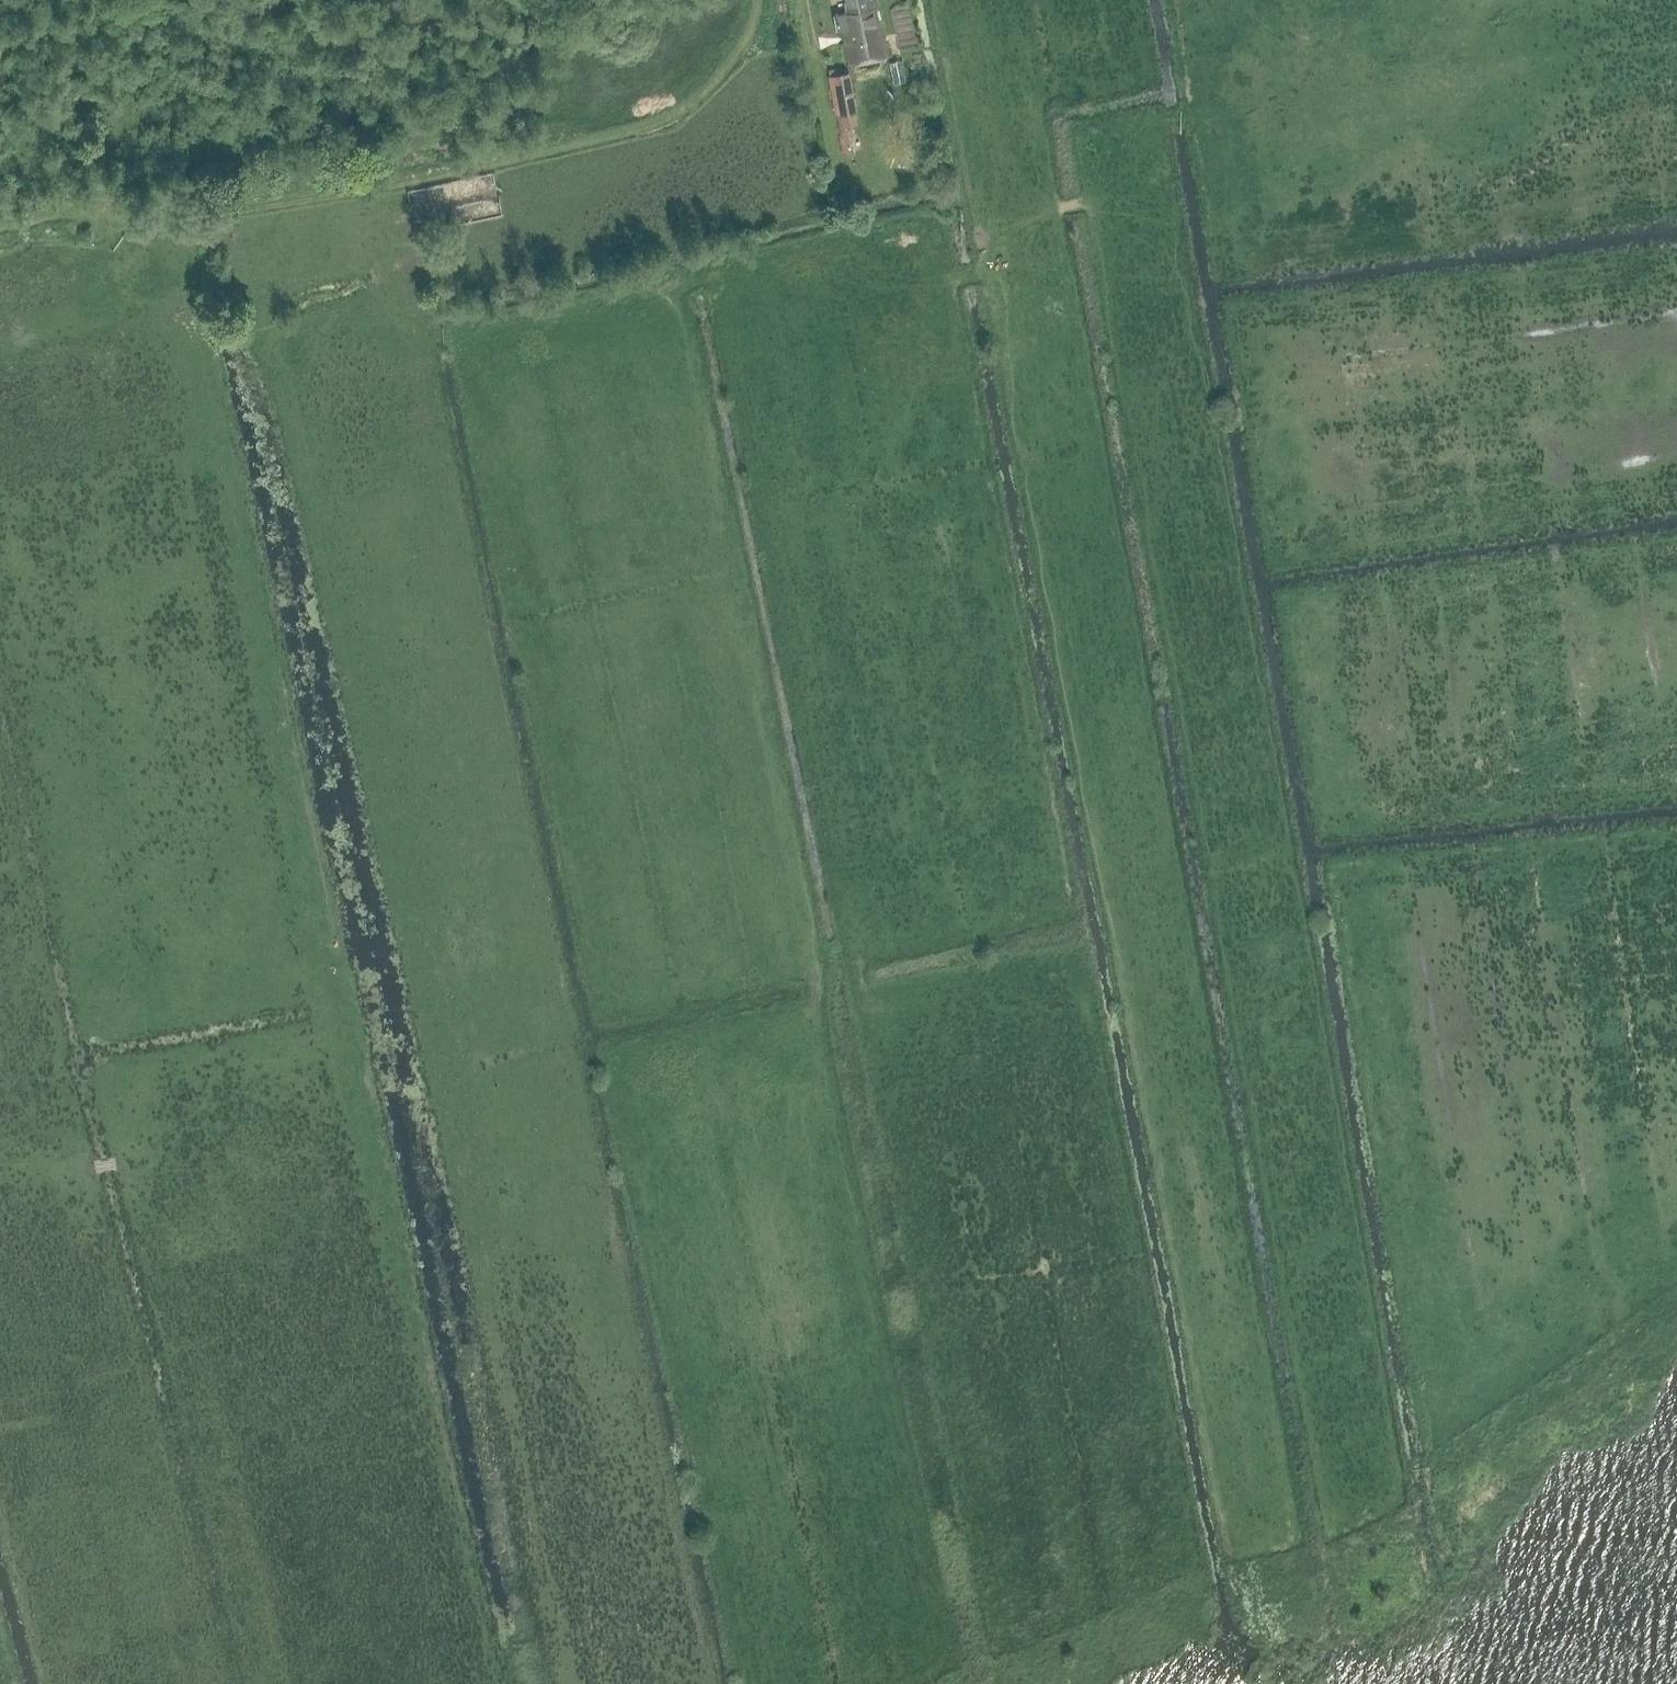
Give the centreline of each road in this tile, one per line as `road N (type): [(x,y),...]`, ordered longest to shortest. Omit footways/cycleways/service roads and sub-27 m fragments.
road 1 (track): [(143,215),(60,215),(0,227)]

